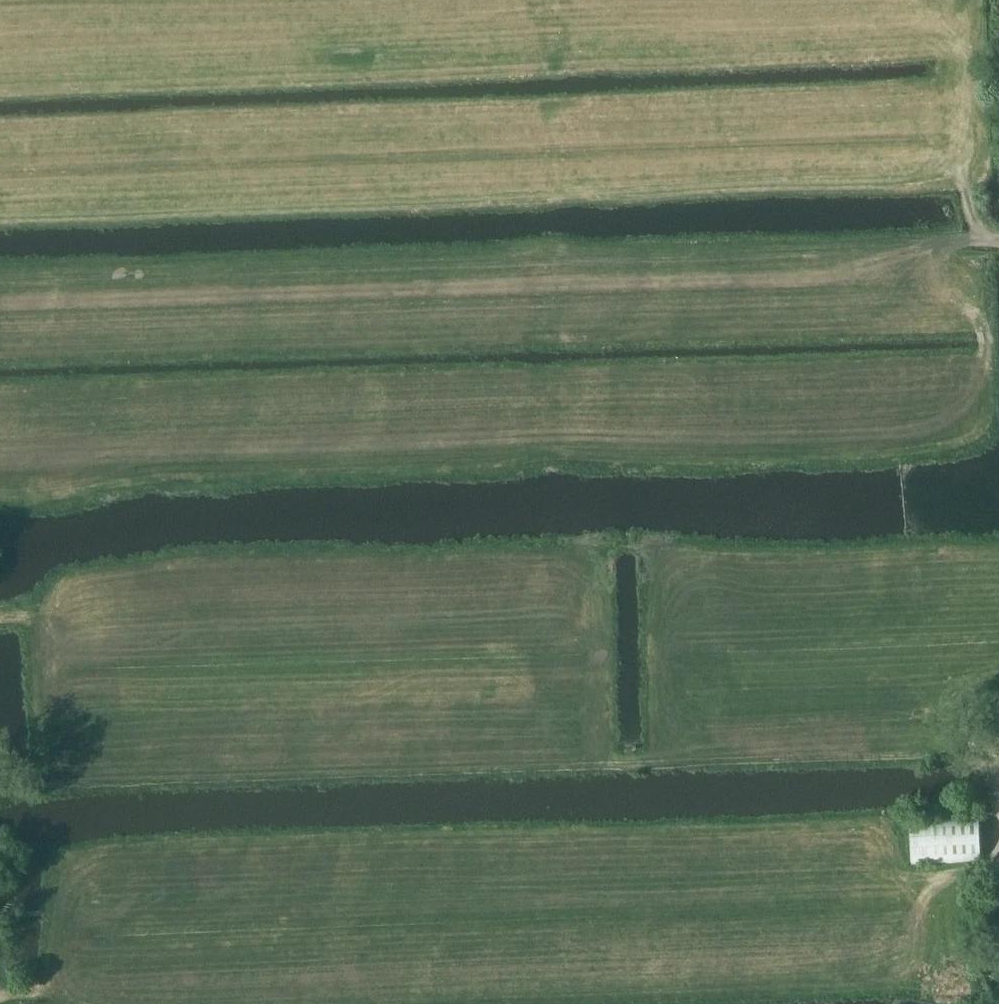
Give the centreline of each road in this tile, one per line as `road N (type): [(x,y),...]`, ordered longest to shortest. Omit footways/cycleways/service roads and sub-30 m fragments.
road 1 (track): [(998,784),(985,768),(949,757),(0,789)]

